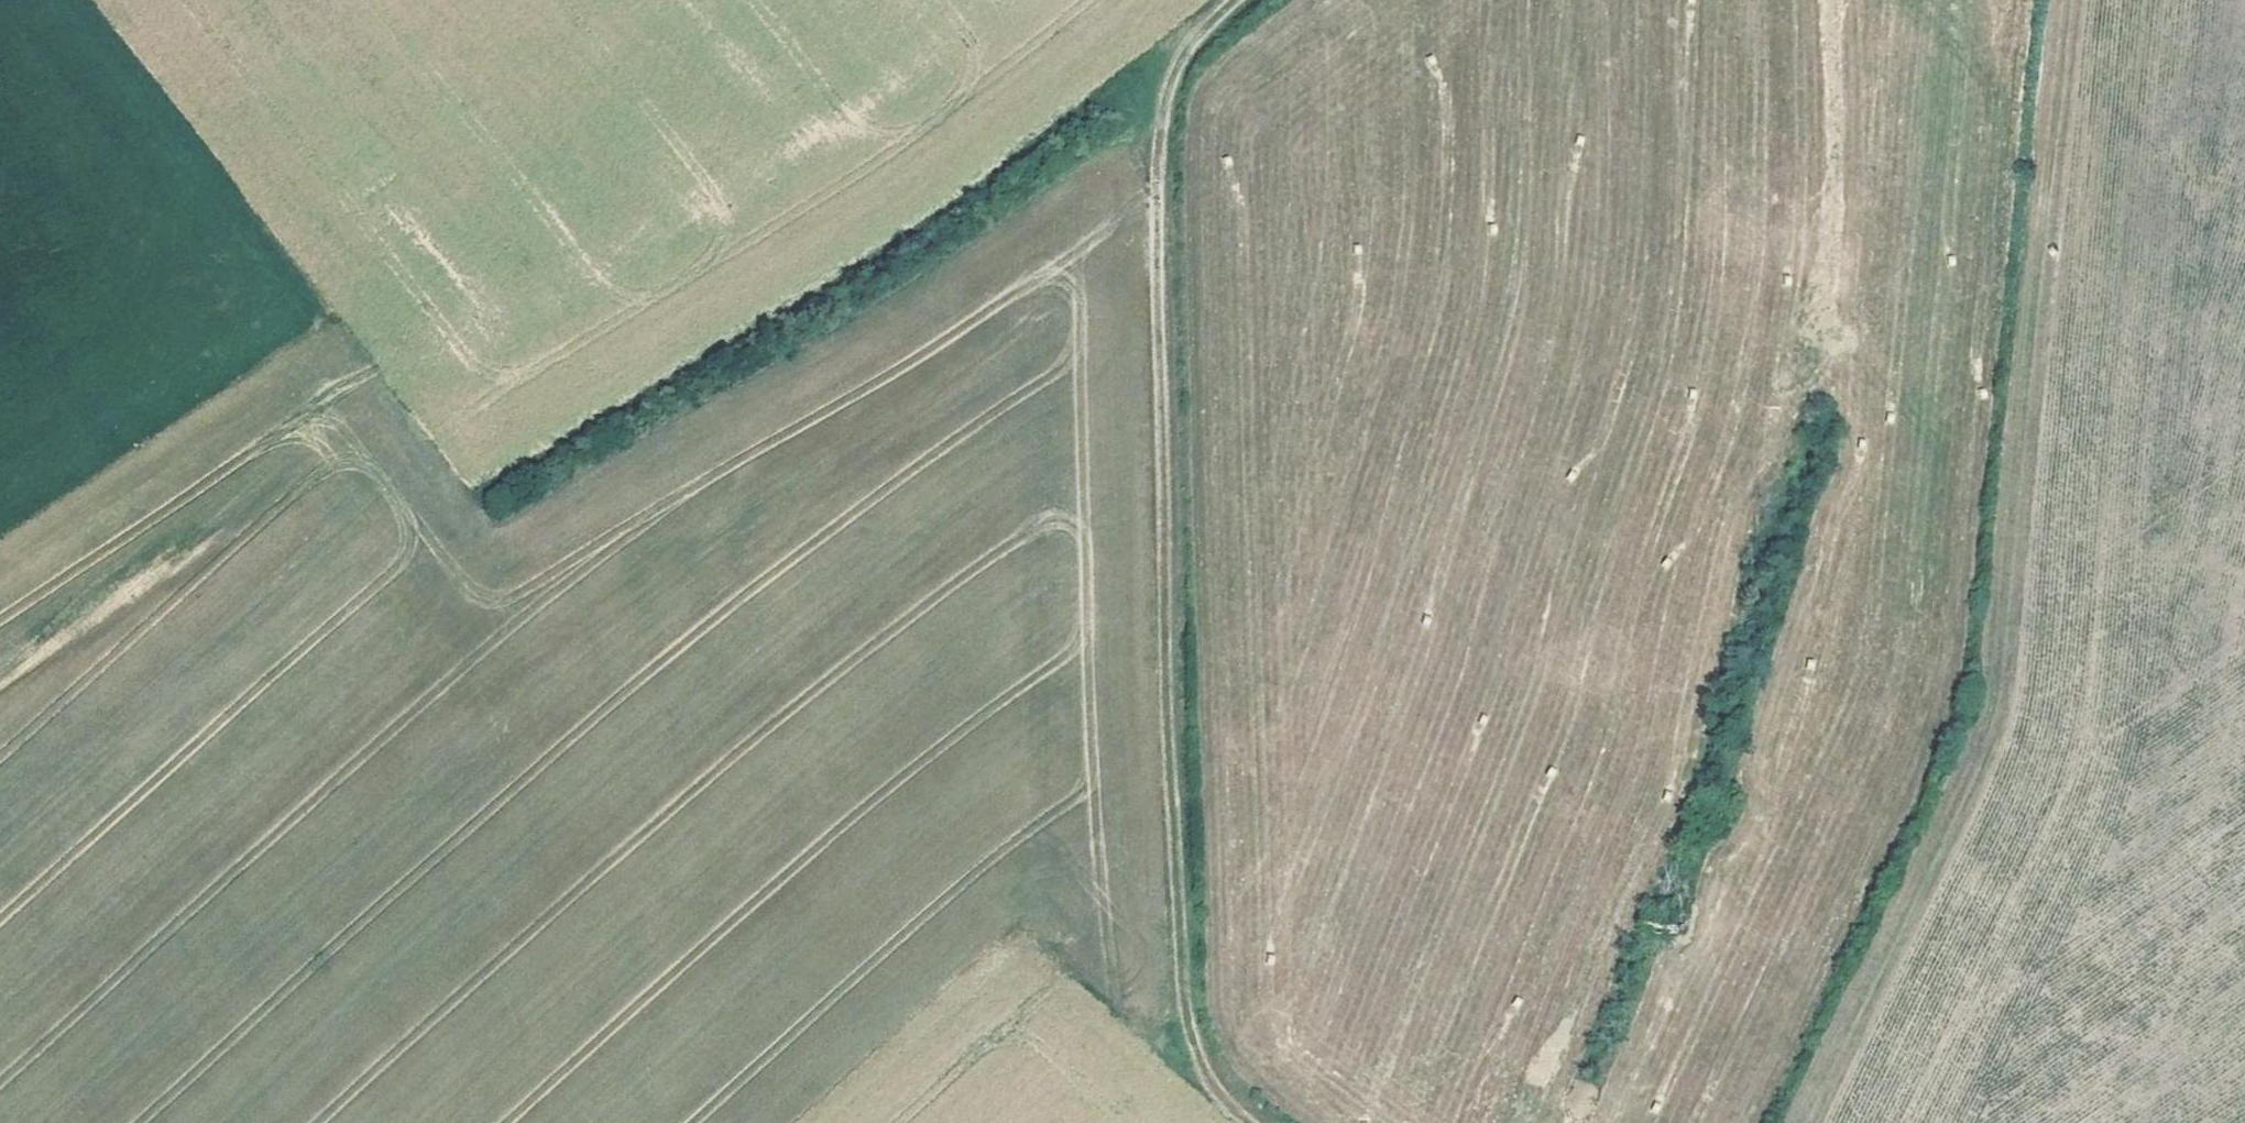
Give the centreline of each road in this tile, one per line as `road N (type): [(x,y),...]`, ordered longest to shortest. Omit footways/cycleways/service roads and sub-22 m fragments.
road 1 (track): [(1254,1122),(1201,1065),(1183,993),(1160,310),(1168,93),(1194,42),(1239,0)]

